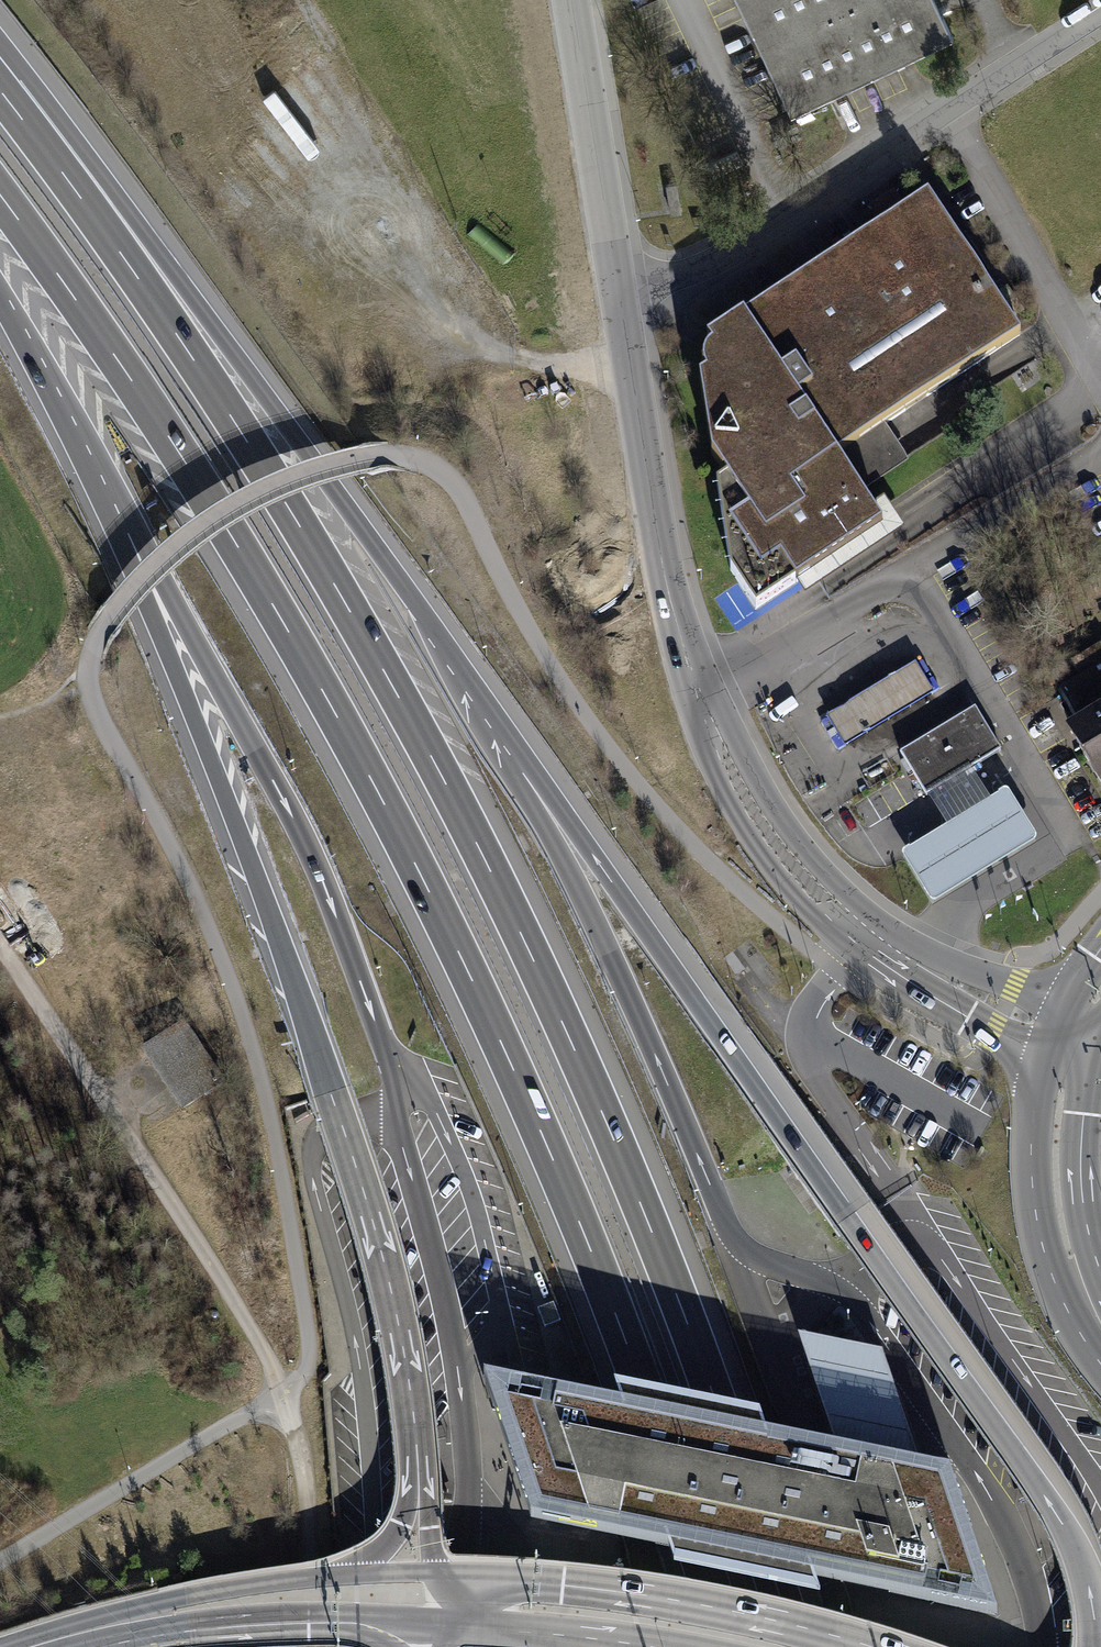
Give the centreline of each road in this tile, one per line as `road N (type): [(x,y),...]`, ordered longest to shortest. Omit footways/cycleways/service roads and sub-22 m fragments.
road 1 (motorway): [(1093,1646),(1089,1585),(1047,1497),(346,506),(134,229),(0,77)]
road 2 (motorway): [(796,1646),(682,1309),(568,1035),(482,855),(391,683),(241,431),(0,90)]
road 3 (motorway): [(0,196),(105,340),(281,616),(467,965),(616,1315),(727,1646)]
road 4 (motorway): [(0,301),(127,557),(266,904),(383,1262),(408,1393),(417,1514)]
road 5 (unclassified): [(1055,1031),(873,933),(788,849),(739,774),(692,671),(671,597),(619,291)]
road 6 (residential): [(1100,12),(756,240),(643,286)]
road 7 (track): [(0,943),(225,1277),(288,1391)]
road 8 (tertiary): [(1055,1031),(1035,1111),(1035,1196),(1057,1285),(1100,1366)]
road 9 (secondary): [(869,1646),(701,1606),(565,1585)]
road 10 (unclassified): [(619,291),(572,0)]
road 11 (track): [(288,1391),(302,1471),(313,1646)]
road 12 (tertiary): [(1100,1269),(1081,1161),(1096,1047)]
road 13 (secondary): [(354,1576),(204,1598),(153,1620)]
road 14 (secondary): [(153,1620),(193,1628),(312,1619)]
road 15 (secondary): [(312,1619),(357,1613),(465,1621)]
road 16 (secondary): [(502,1628),(650,1646)]
road 17 (secondary): [(565,1585),(439,1572)]

